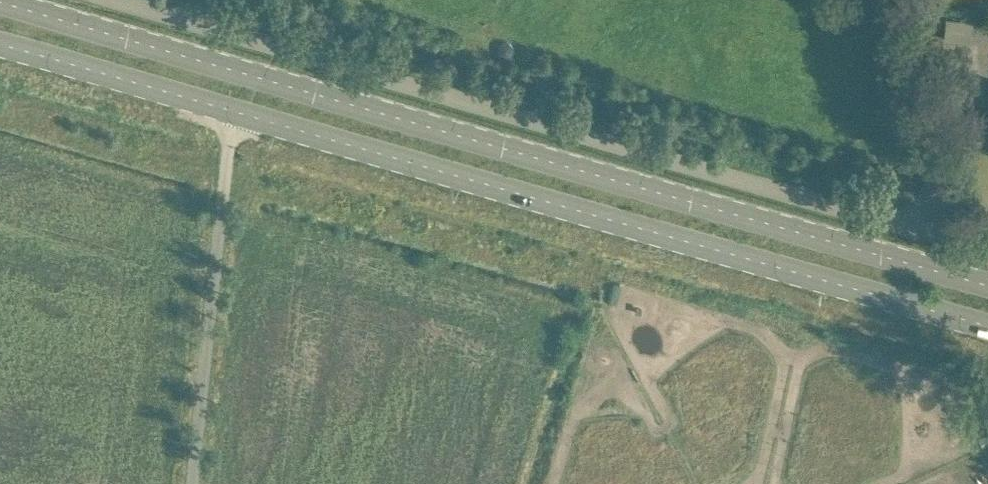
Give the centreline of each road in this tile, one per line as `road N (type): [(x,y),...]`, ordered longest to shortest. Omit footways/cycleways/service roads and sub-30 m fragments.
road 1 (secondary): [(987,285),(0,0)]
road 2 (unclassified): [(916,234),(115,0)]
road 3 (secondary): [(234,112),(987,326)]
road 4 (unclassified): [(193,483),(234,112)]
road 5 (secondary): [(0,46),(234,112)]
road 6 (unclassified): [(916,234),(937,162),(907,0)]

